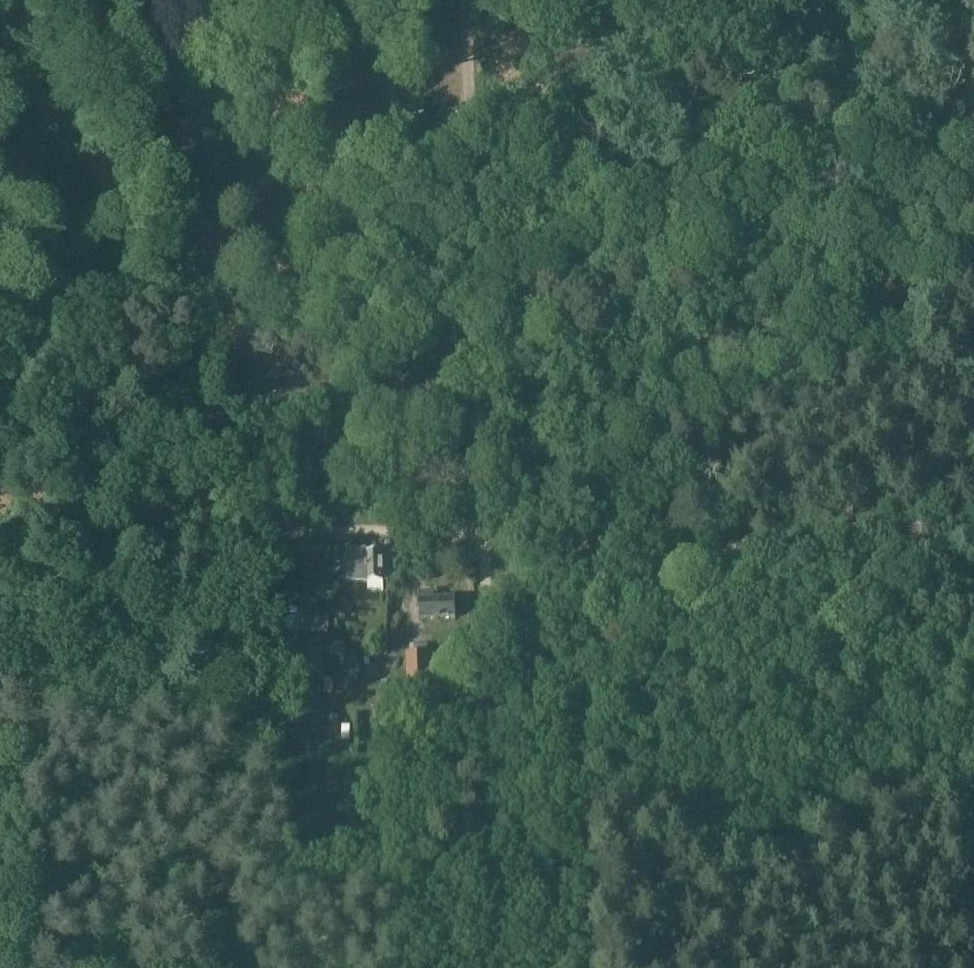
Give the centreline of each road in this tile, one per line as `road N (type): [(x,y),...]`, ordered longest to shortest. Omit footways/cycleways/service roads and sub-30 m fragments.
road 1 (track): [(480,507),(467,0)]
road 2 (track): [(498,967),(480,526)]

